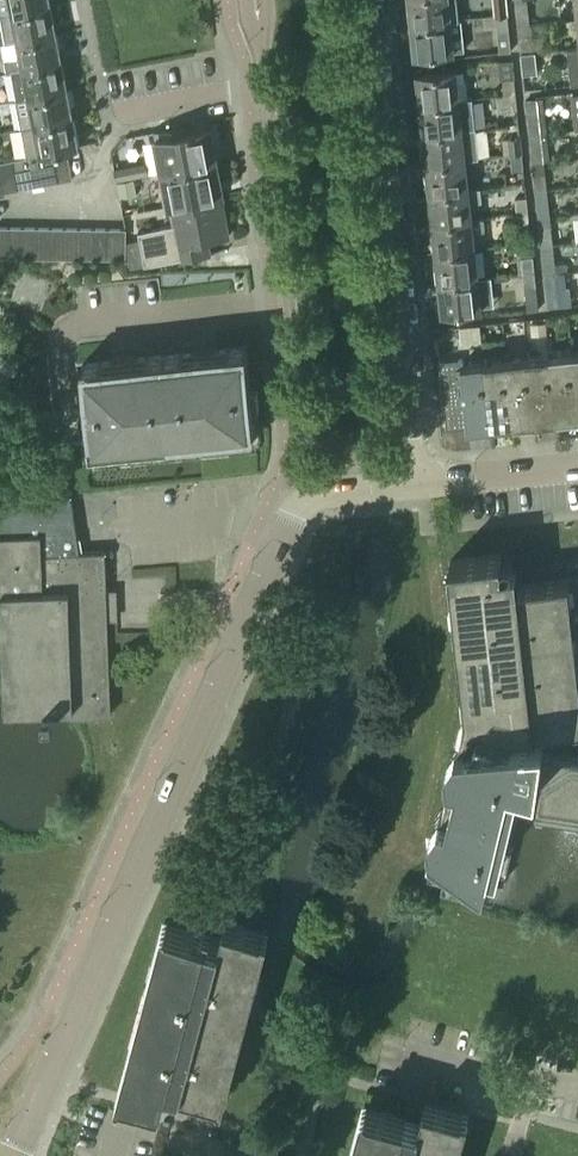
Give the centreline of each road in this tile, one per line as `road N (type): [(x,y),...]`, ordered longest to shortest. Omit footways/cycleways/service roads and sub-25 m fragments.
road 1 (residential): [(14,1155),(281,540),(311,489)]
road 2 (residential): [(416,482),(366,0)]
road 3 (residential): [(311,489),(265,84)]
road 4 (residential): [(416,482),(577,466)]
road 5 (residential): [(265,84),(107,116)]

